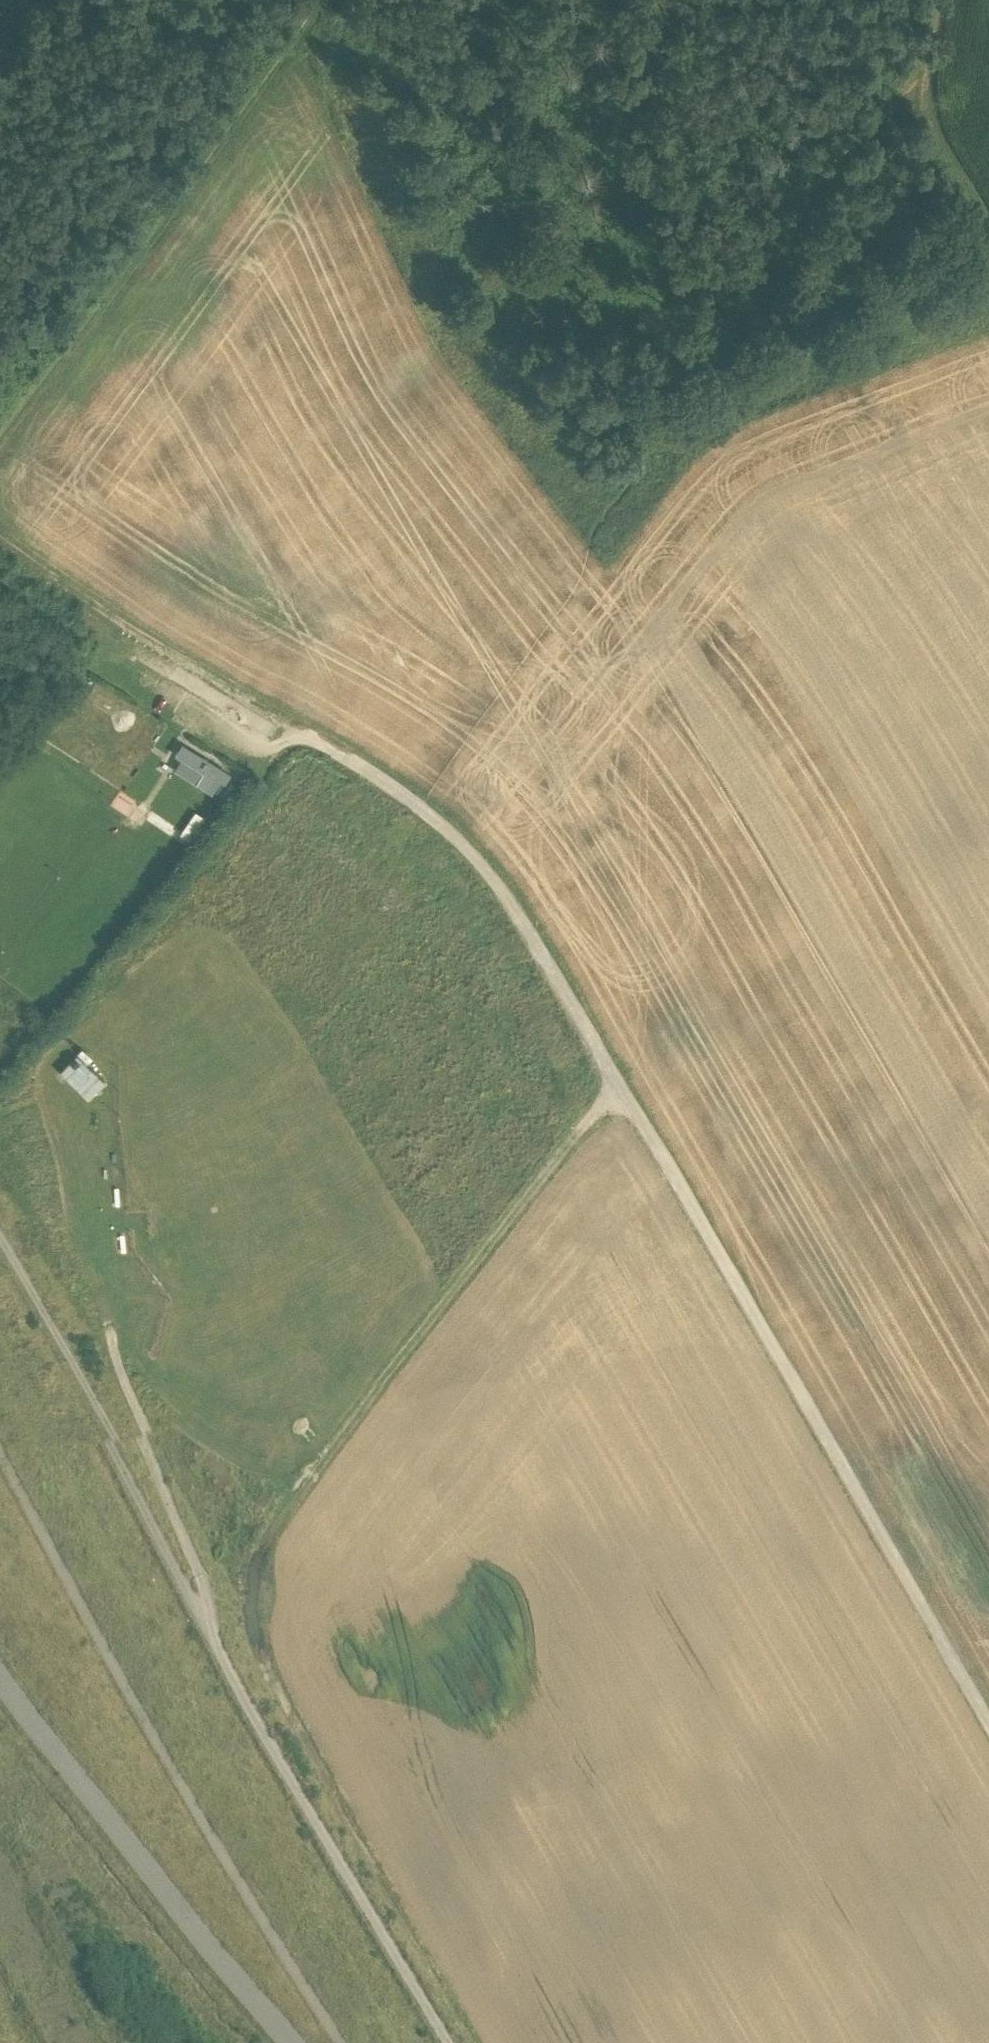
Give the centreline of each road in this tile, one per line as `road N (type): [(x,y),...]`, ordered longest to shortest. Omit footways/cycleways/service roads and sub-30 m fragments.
road 1 (track): [(0,1227),(452,2042)]
road 2 (track): [(988,1703),(638,1097)]
road 3 (track): [(252,1551),(346,1430),(638,1097)]
road 4 (track): [(0,469),(349,0)]
road 5 (track): [(442,820),(0,554)]
road 6 (track): [(216,1612),(148,1438),(62,1125)]
road 7 (track): [(638,1097),(481,857),(442,820)]
road 8 (track): [(988,216),(940,131),(934,79)]

